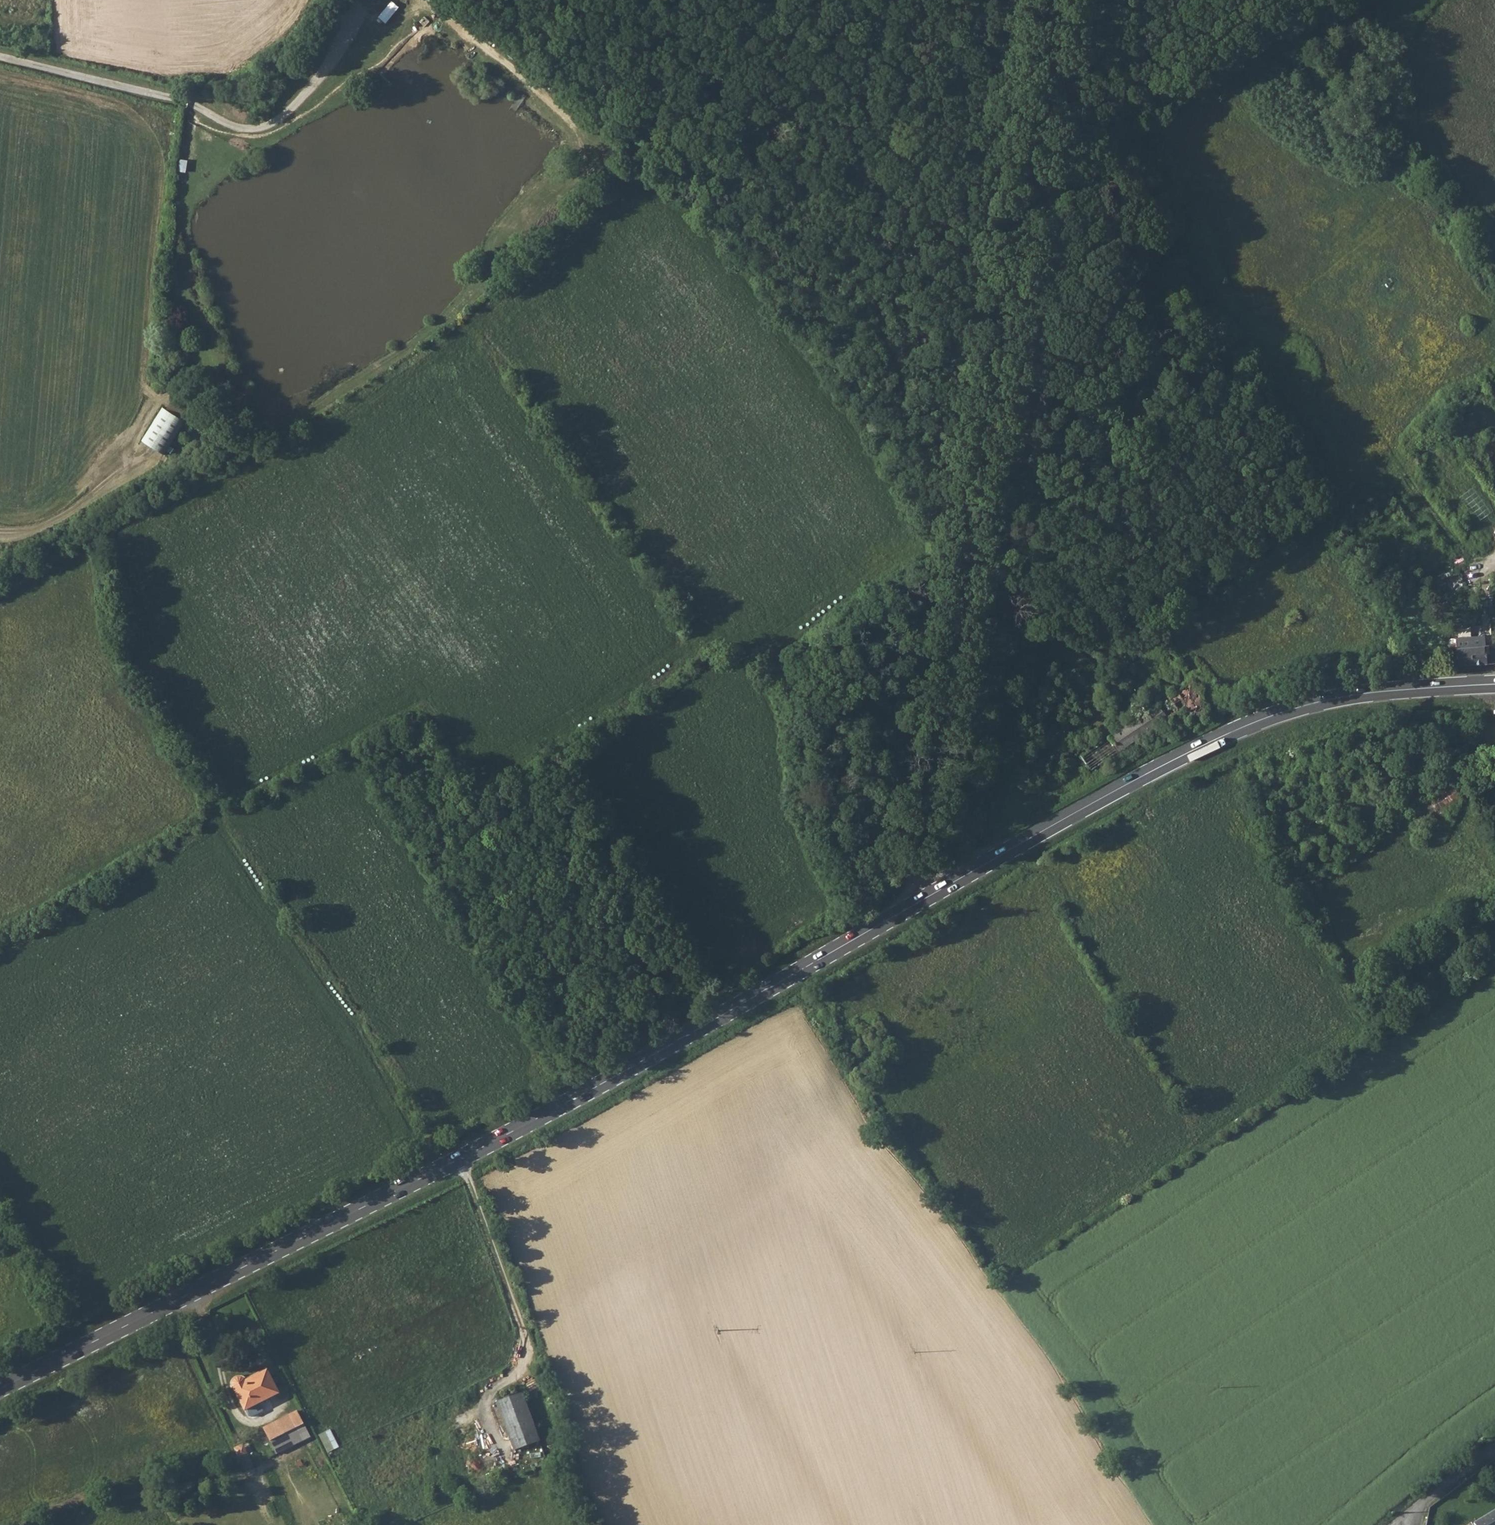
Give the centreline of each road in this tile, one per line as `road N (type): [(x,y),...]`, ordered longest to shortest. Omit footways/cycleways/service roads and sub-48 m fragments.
road 1 (primary): [(0,1390),(619,1075),(1197,748),(1307,705),(1379,691),(1494,685)]
road 2 (track): [(0,55),(195,101),(238,124),(258,124),(294,109),(362,7)]
road 3 (track): [(456,1160),(529,1347),(529,1376)]

